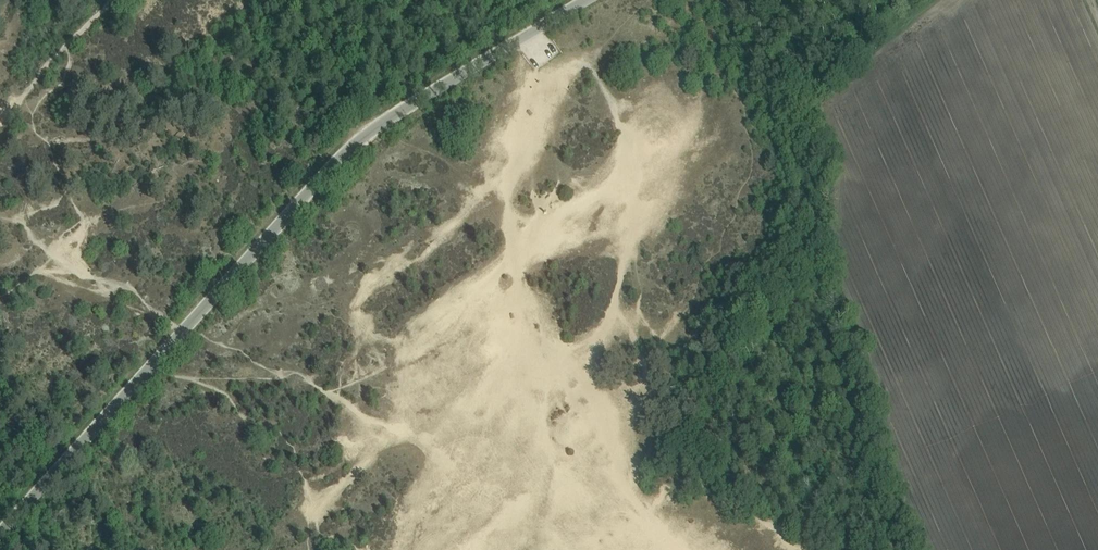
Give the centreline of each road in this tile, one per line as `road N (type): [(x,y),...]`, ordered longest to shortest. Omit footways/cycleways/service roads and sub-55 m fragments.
road 1 (unclassified): [(0,533),(363,146),(595,0)]

